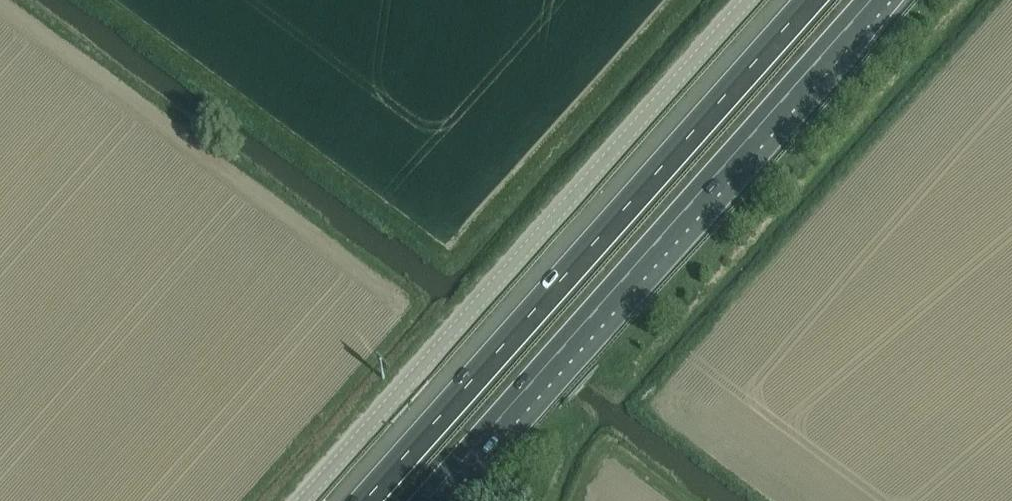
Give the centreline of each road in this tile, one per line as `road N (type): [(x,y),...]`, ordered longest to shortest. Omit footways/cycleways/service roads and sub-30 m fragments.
road 1 (tertiary): [(304,500),(752,0)]
road 2 (motorway): [(809,0),(363,500)]
road 3 (motorway): [(427,500),(872,0)]

